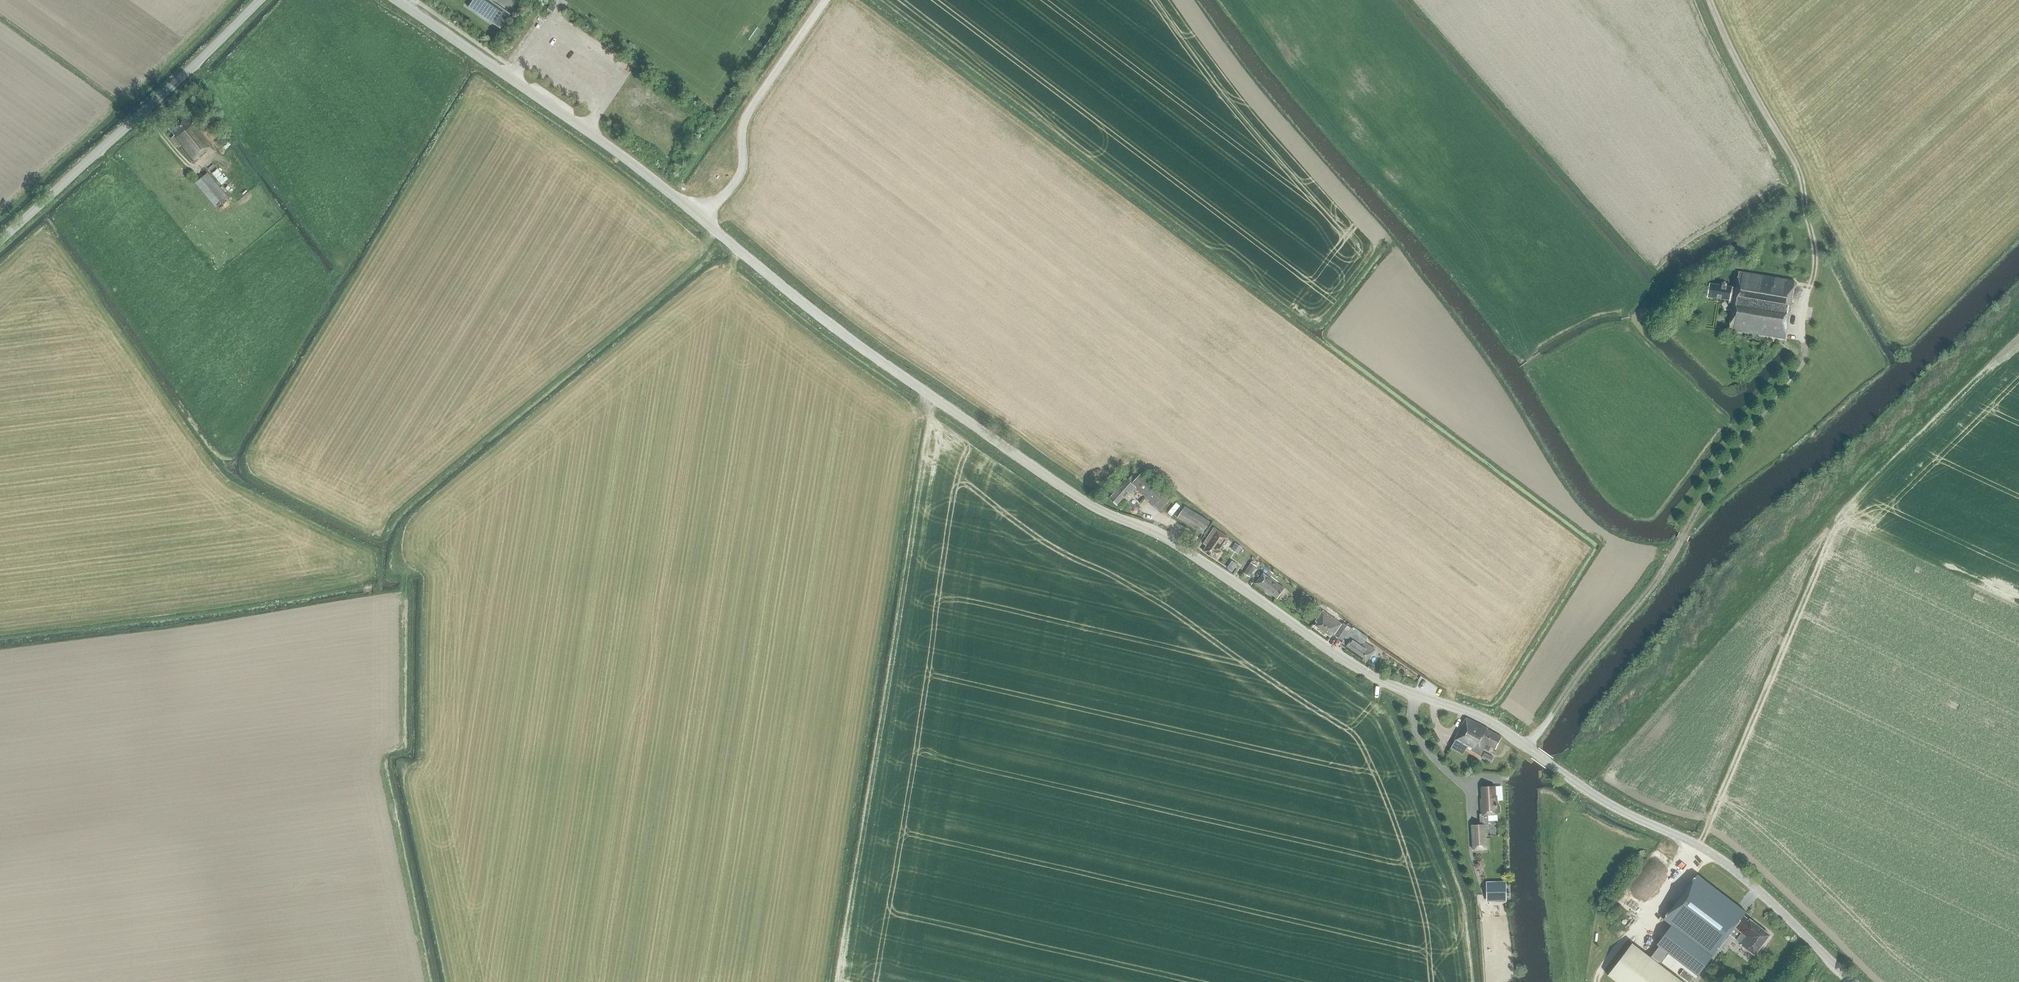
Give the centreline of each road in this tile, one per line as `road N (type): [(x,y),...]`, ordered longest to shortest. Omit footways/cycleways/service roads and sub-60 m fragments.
road 1 (tertiary): [(1852,981),(1729,864),(1629,816),(1489,721),(1359,667),(1164,536),(1071,493),(873,356),(620,154),(396,0)]
road 2 (tertiary): [(0,240),(260,0)]
road 3 (track): [(1811,283),(1814,253),(1801,179),(1709,0)]

